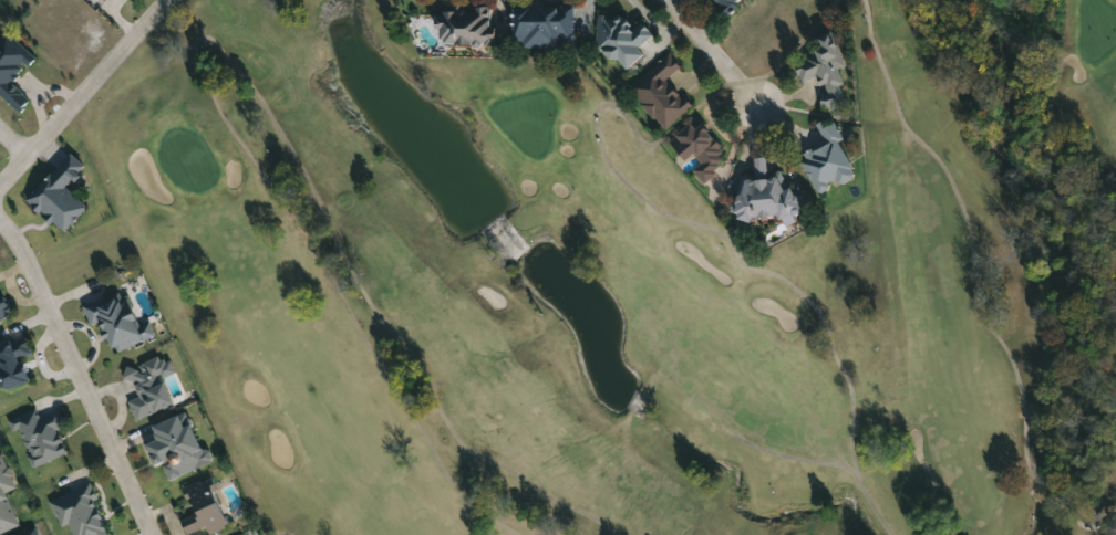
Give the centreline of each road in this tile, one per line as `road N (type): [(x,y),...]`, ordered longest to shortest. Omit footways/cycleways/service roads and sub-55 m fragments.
road 1 (residential): [(150,534),(22,245),(0,219)]
road 2 (residential): [(0,186),(167,0)]
road 3 (residential): [(667,0),(761,106)]

